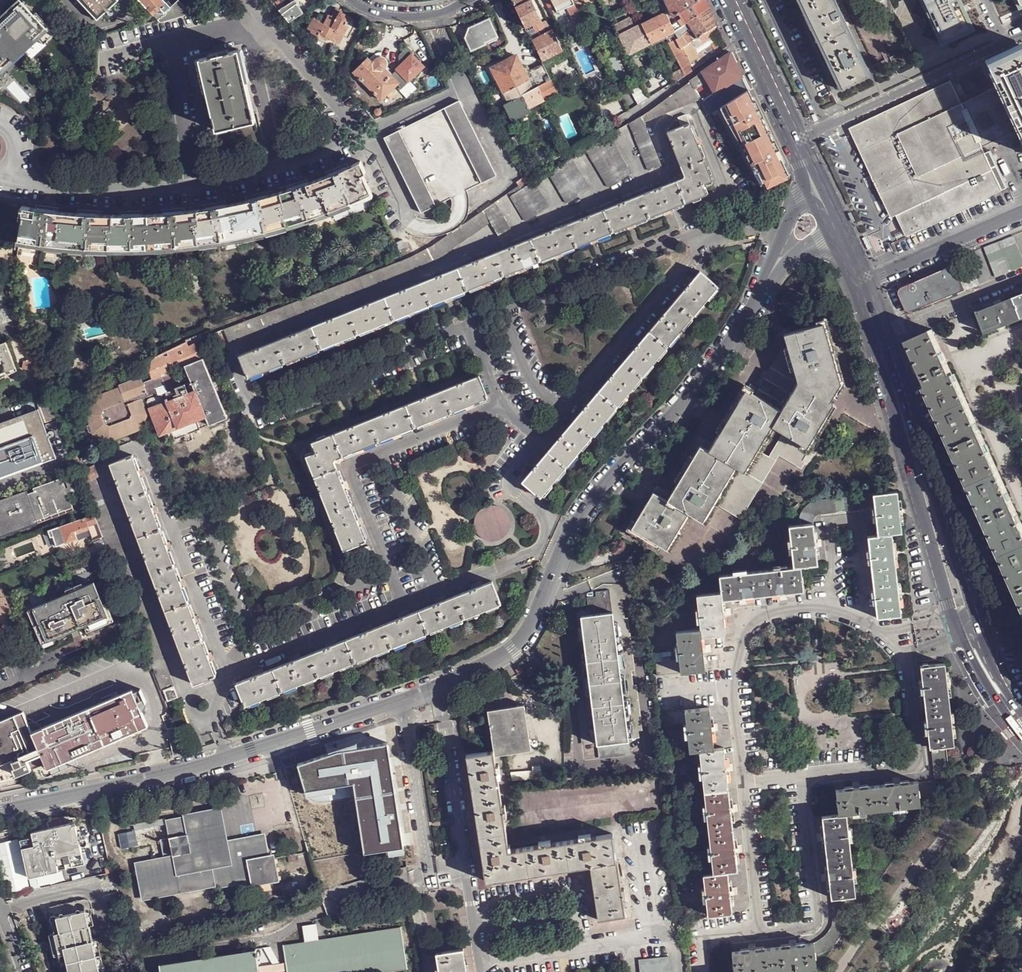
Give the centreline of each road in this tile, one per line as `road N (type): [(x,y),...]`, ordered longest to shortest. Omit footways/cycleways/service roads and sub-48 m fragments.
road 1 (residential): [(439,690),(496,663),(528,632),(583,511),(732,342),(756,299)]
road 2 (tertiary): [(1021,726),(970,643),(859,285)]
road 3 (residential): [(0,812),(225,758),(402,703)]
road 4 (residential): [(1021,36),(792,143)]
road 5 (residential): [(402,703),(428,866),(464,862)]
road 6 (residential): [(859,285),(1021,214)]
road 7 (residential): [(464,862),(439,690)]
road 8 (residential): [(743,42),(620,123)]
road 9 (tertiary): [(354,0),(389,14),(421,14),(476,0)]

